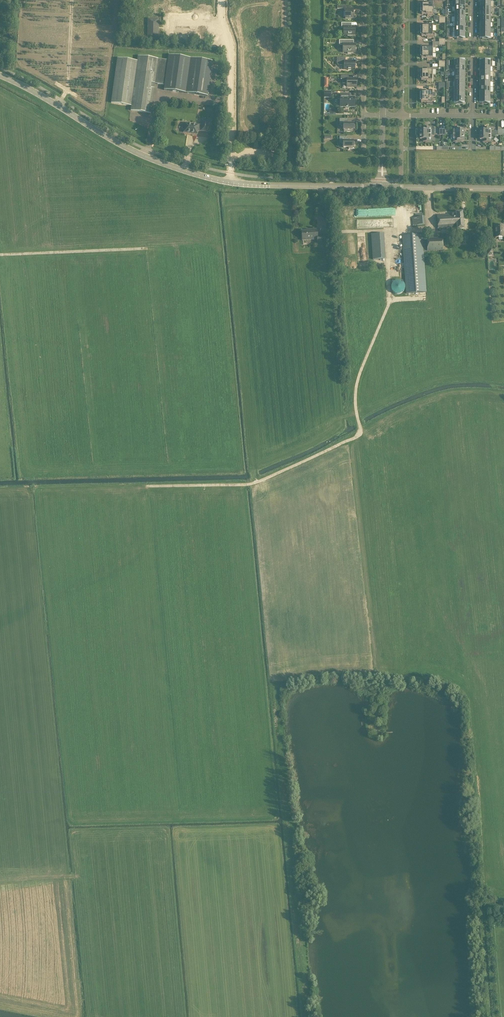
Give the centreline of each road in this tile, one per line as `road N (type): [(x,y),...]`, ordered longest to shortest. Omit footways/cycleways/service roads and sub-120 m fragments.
road 1 (track): [(146,487),(251,484),(358,436),(356,384),(389,299),(388,274)]
road 2 (secondary): [(0,76),(137,154),(229,182)]
road 3 (residential): [(229,182),(230,47),(221,0)]
road 4 (track): [(0,255),(146,249)]
road 5 (secondary): [(381,187),(503,189)]

